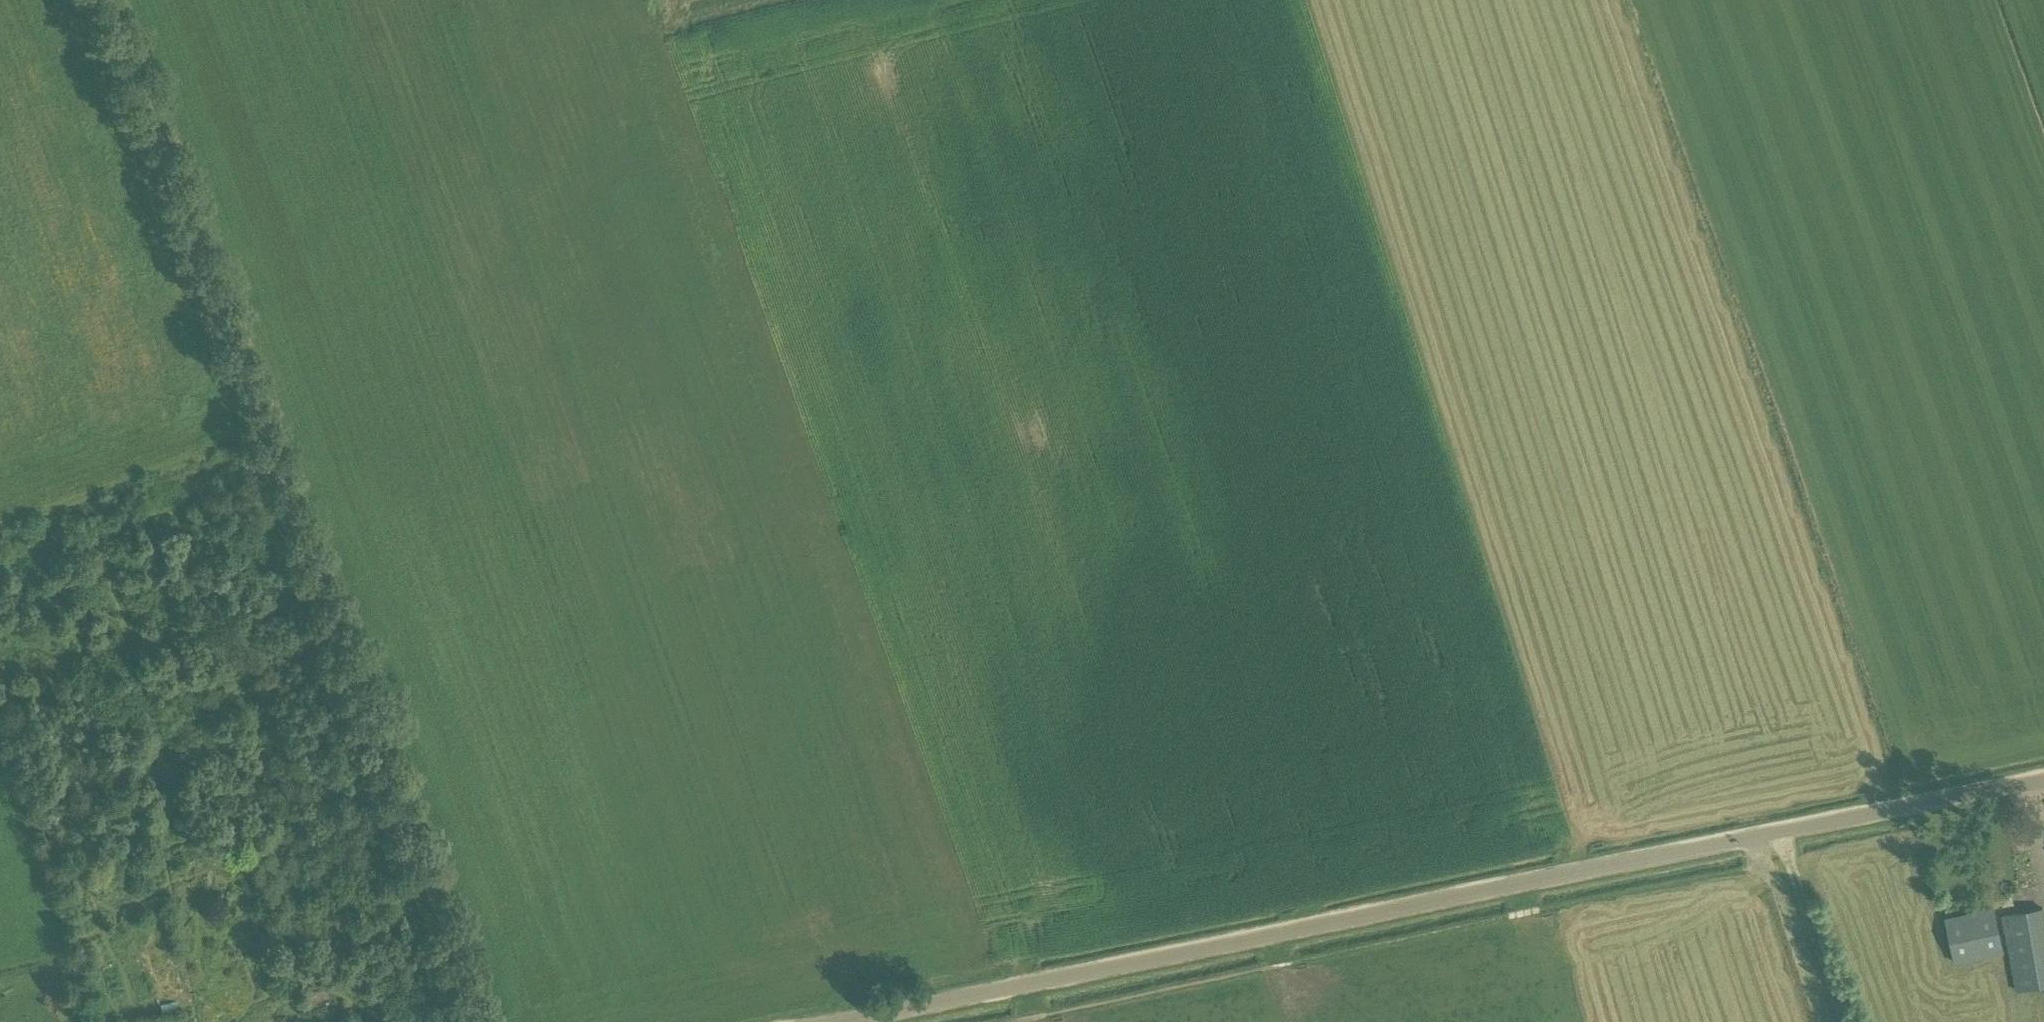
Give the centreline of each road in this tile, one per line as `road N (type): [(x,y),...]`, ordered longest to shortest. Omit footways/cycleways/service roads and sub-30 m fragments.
road 1 (unclassified): [(840,1021),(2043,783)]
road 2 (unclassified): [(477,1021),(106,0)]

